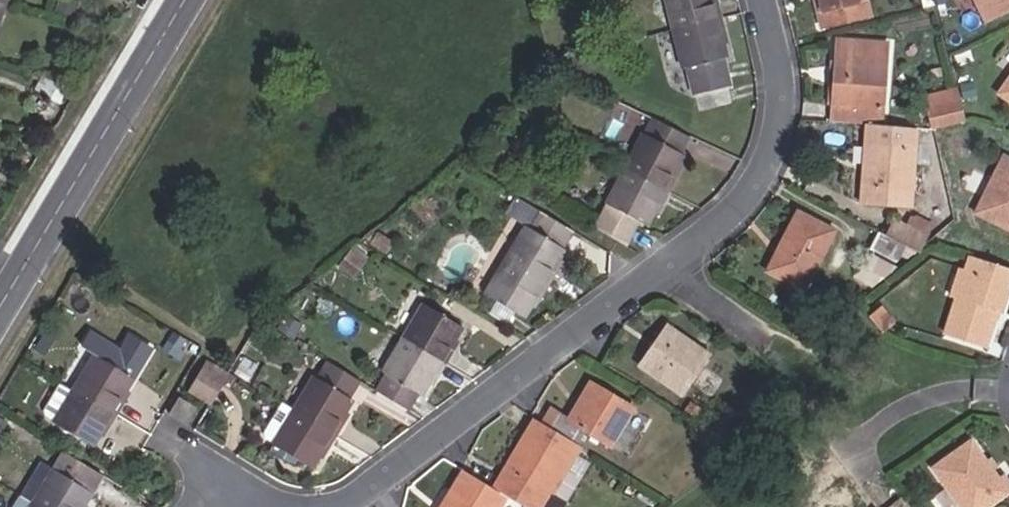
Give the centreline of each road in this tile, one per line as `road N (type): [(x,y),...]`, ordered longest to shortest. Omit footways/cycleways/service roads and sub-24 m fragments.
road 1 (residential): [(782,0),(780,151),(747,221),(545,381),(361,506)]
road 2 (residential): [(0,306),(184,0)]

